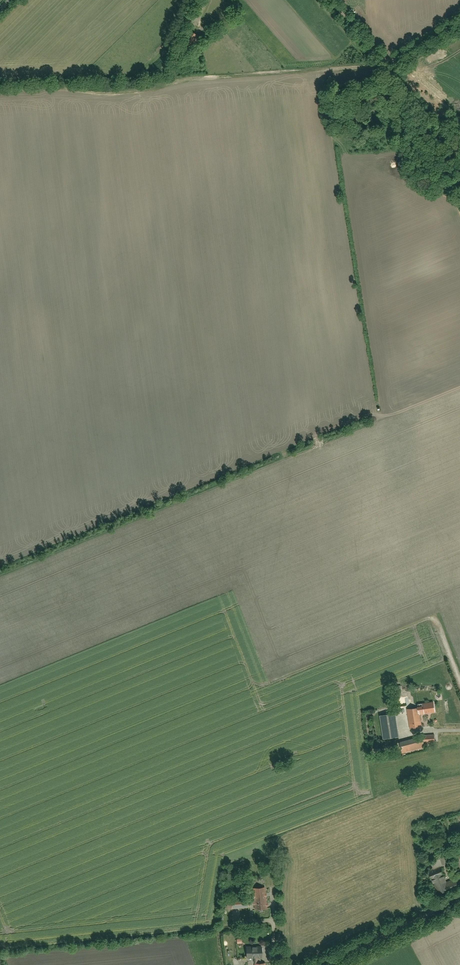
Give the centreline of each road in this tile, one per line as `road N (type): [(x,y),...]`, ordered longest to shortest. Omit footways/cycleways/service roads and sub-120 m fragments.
road 1 (residential): [(459,900),(323,964)]

